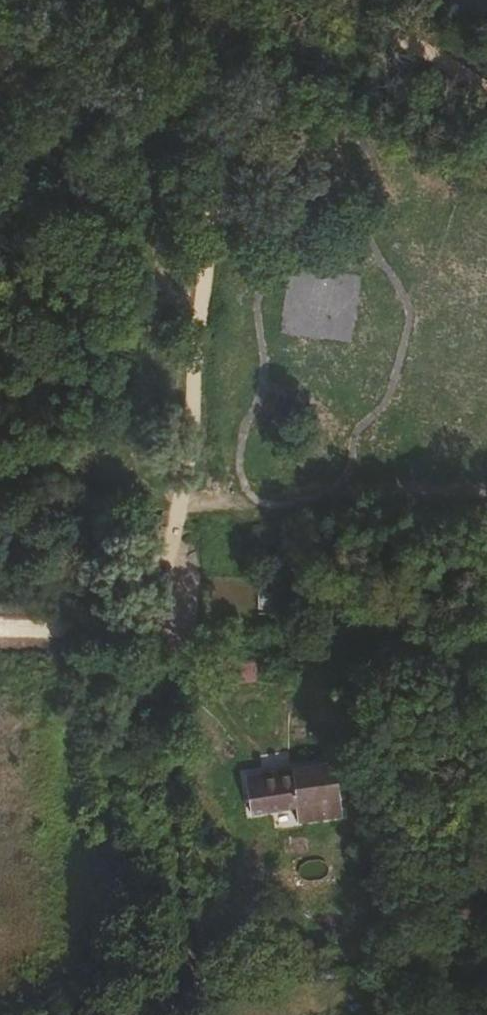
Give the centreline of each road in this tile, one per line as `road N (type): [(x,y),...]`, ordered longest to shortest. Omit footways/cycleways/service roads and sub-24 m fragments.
road 1 (track): [(0,619),(163,633),(216,17)]
road 2 (track): [(198,1014),(177,897),(163,633)]
road 3 (track): [(139,0),(415,51),(486,93)]

